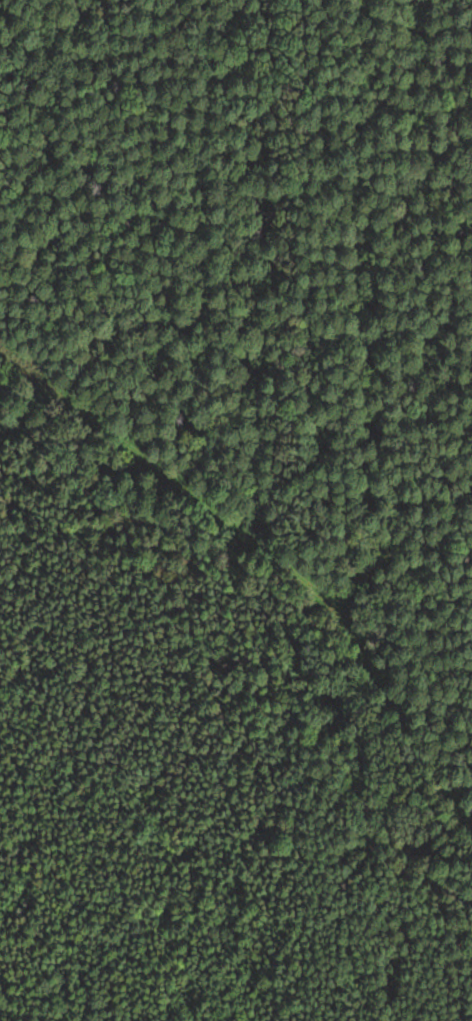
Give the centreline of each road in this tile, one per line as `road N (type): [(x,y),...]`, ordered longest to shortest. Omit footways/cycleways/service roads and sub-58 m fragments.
road 1 (residential): [(471,839),(318,613),(0,370)]

